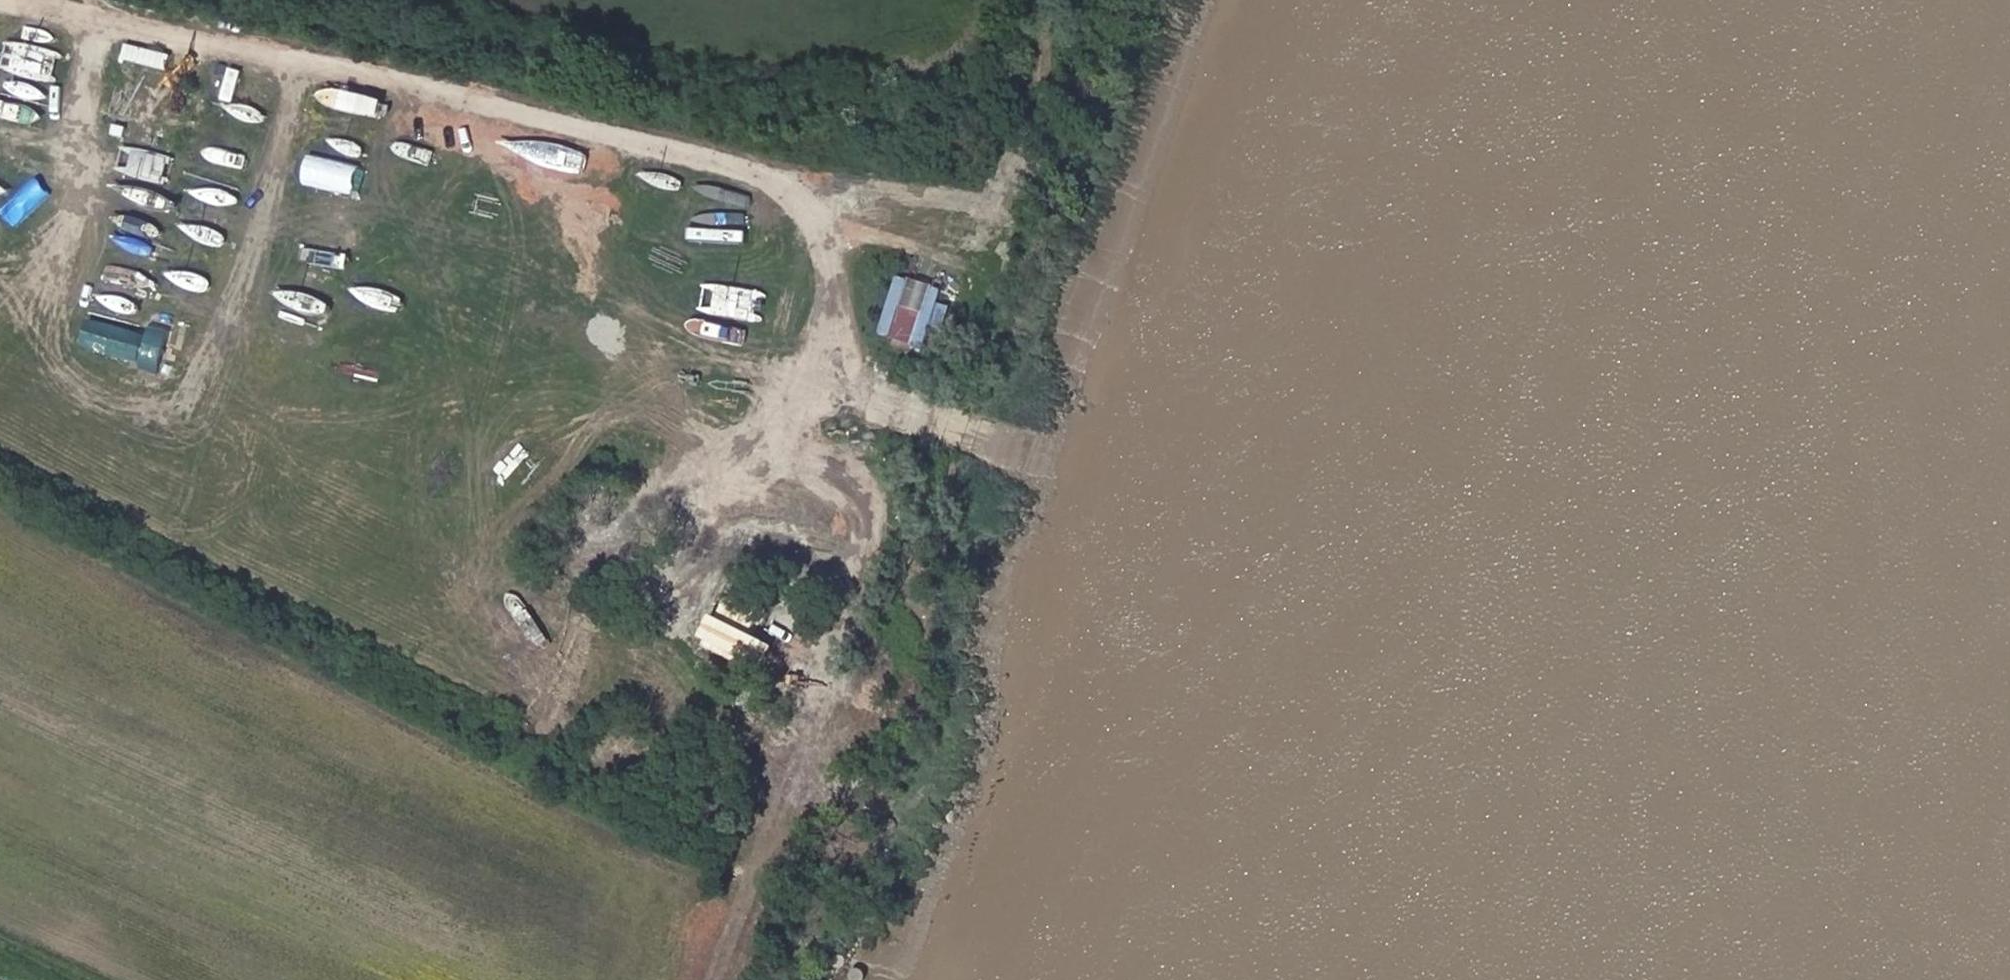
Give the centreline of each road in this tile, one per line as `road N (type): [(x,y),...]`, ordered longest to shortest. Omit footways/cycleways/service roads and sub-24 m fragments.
road 1 (track): [(9,0),(309,62),(751,170),(802,197),(821,234),(868,397)]

